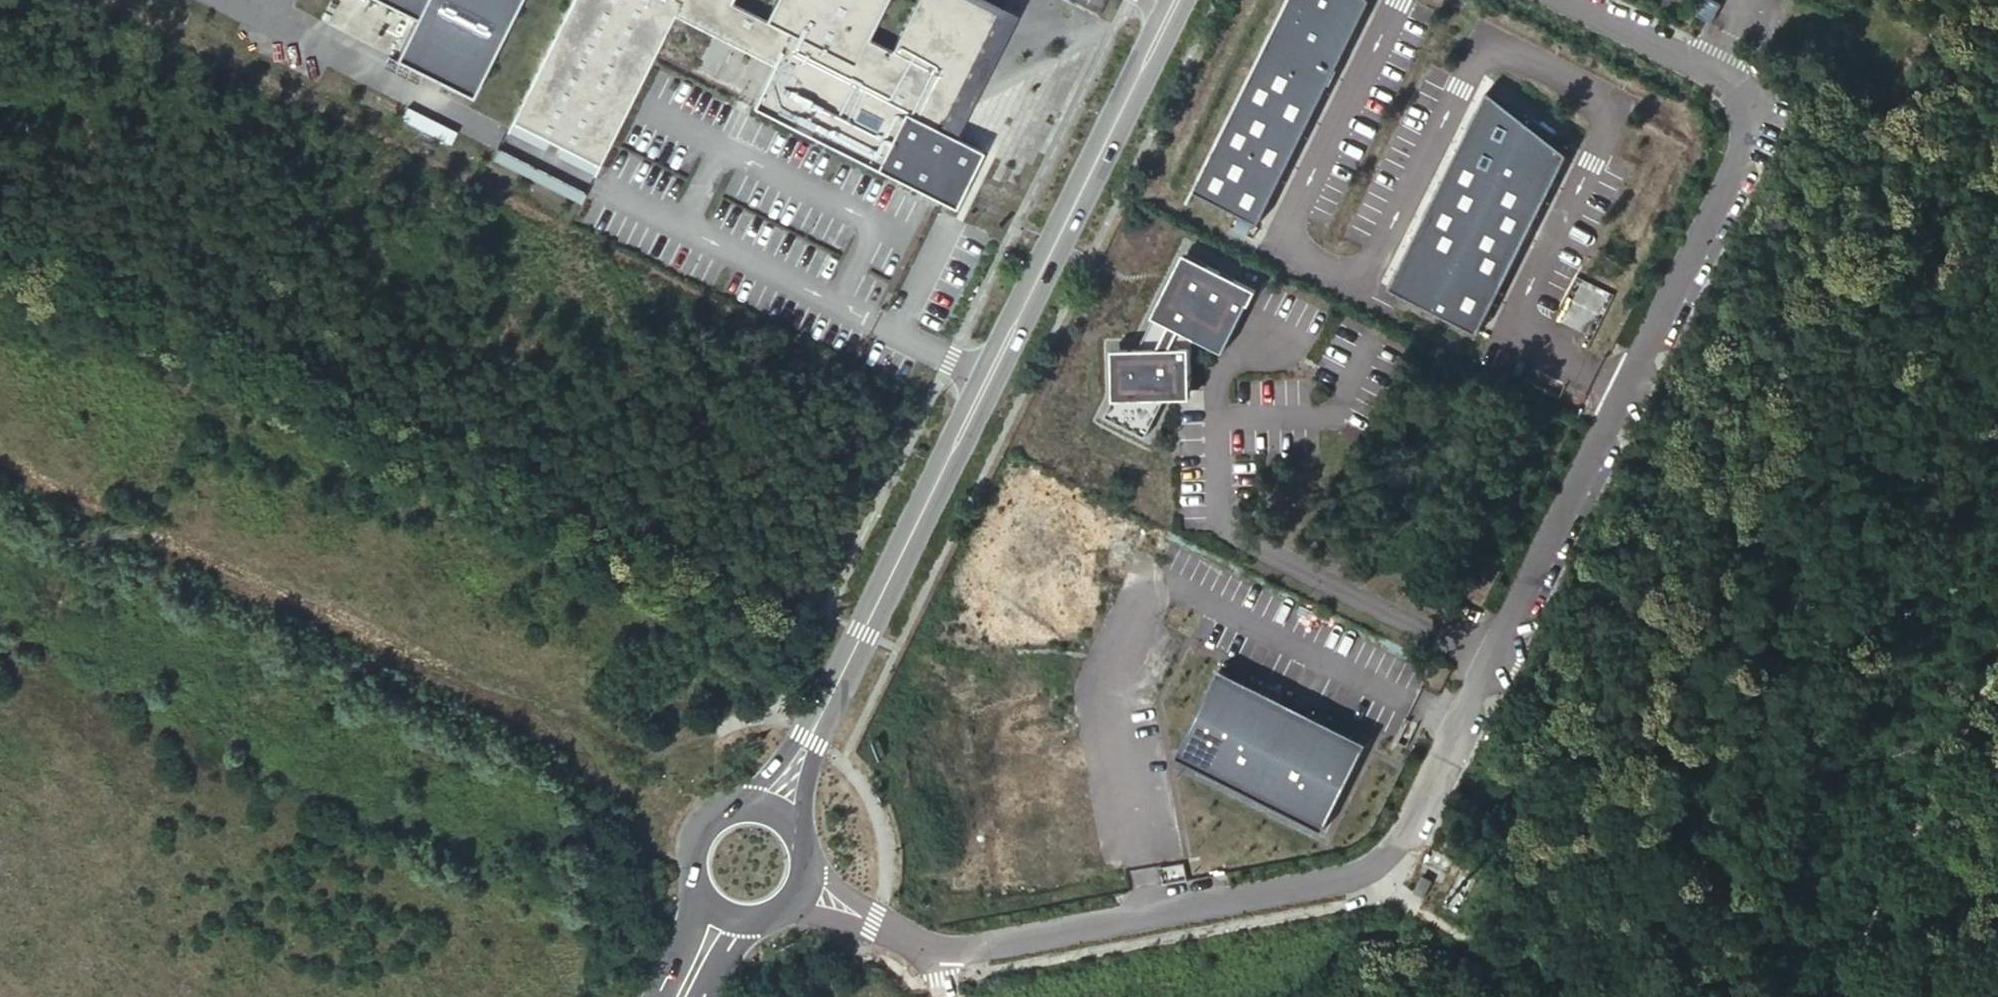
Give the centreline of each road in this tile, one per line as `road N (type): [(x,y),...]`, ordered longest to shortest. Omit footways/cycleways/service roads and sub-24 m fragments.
road 1 (unclassified): [(1568,0),(1711,70),(1761,113),(1407,841),(1363,875),(952,952),(873,922)]
road 2 (tertiary): [(1176,0),(807,738)]

